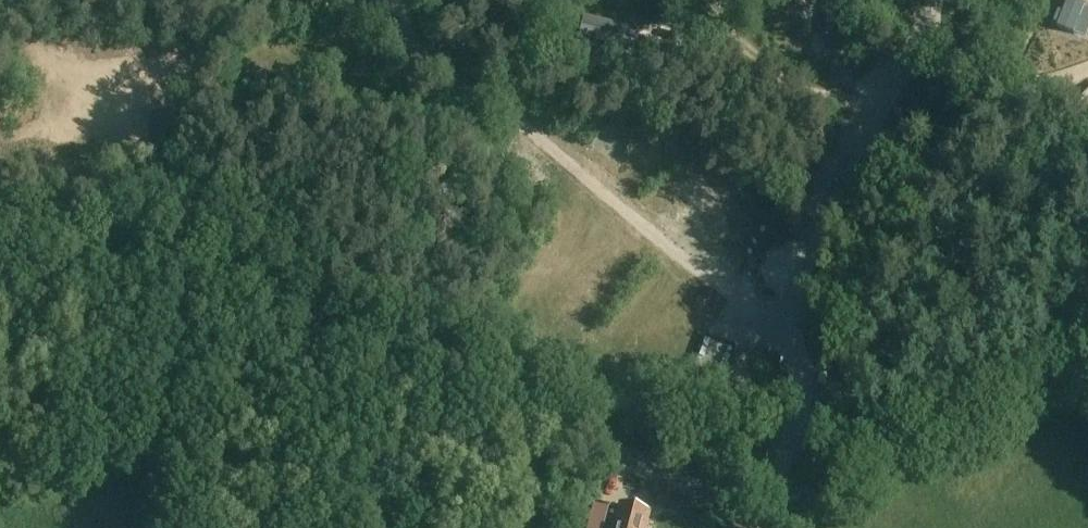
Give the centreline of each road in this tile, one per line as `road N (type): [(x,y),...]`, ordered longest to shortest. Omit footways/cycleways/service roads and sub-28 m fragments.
road 1 (unclassified): [(0,225),(257,294),(693,486),(756,527)]
road 2 (track): [(0,141),(81,125),(146,123)]

